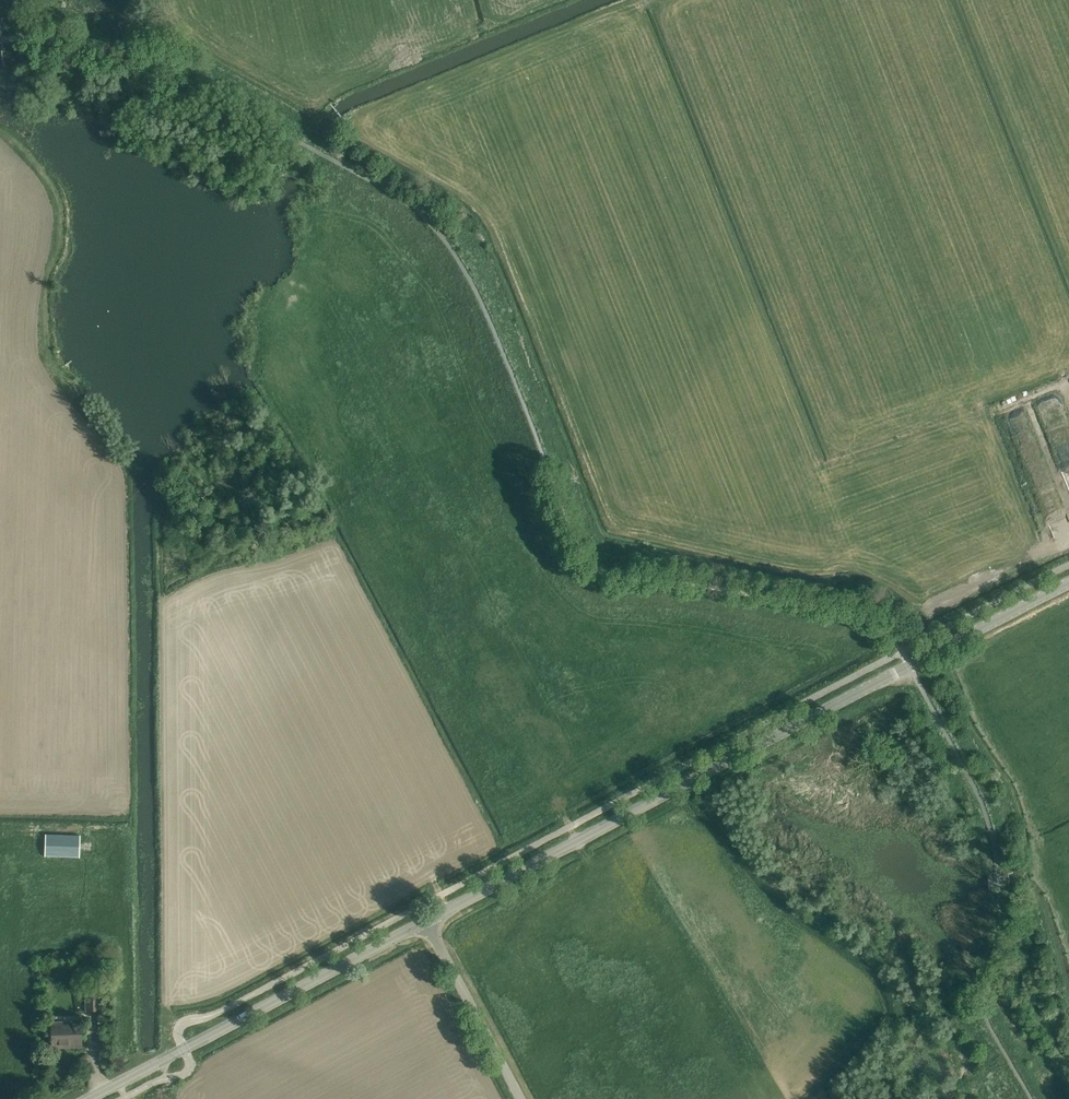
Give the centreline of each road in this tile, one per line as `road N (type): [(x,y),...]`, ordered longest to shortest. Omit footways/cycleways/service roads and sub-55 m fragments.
road 1 (unclassified): [(427,921),(1068,582)]
road 2 (unclassified): [(87,1098),(427,921)]
road 3 (unclassified): [(520,1098),(427,921)]

